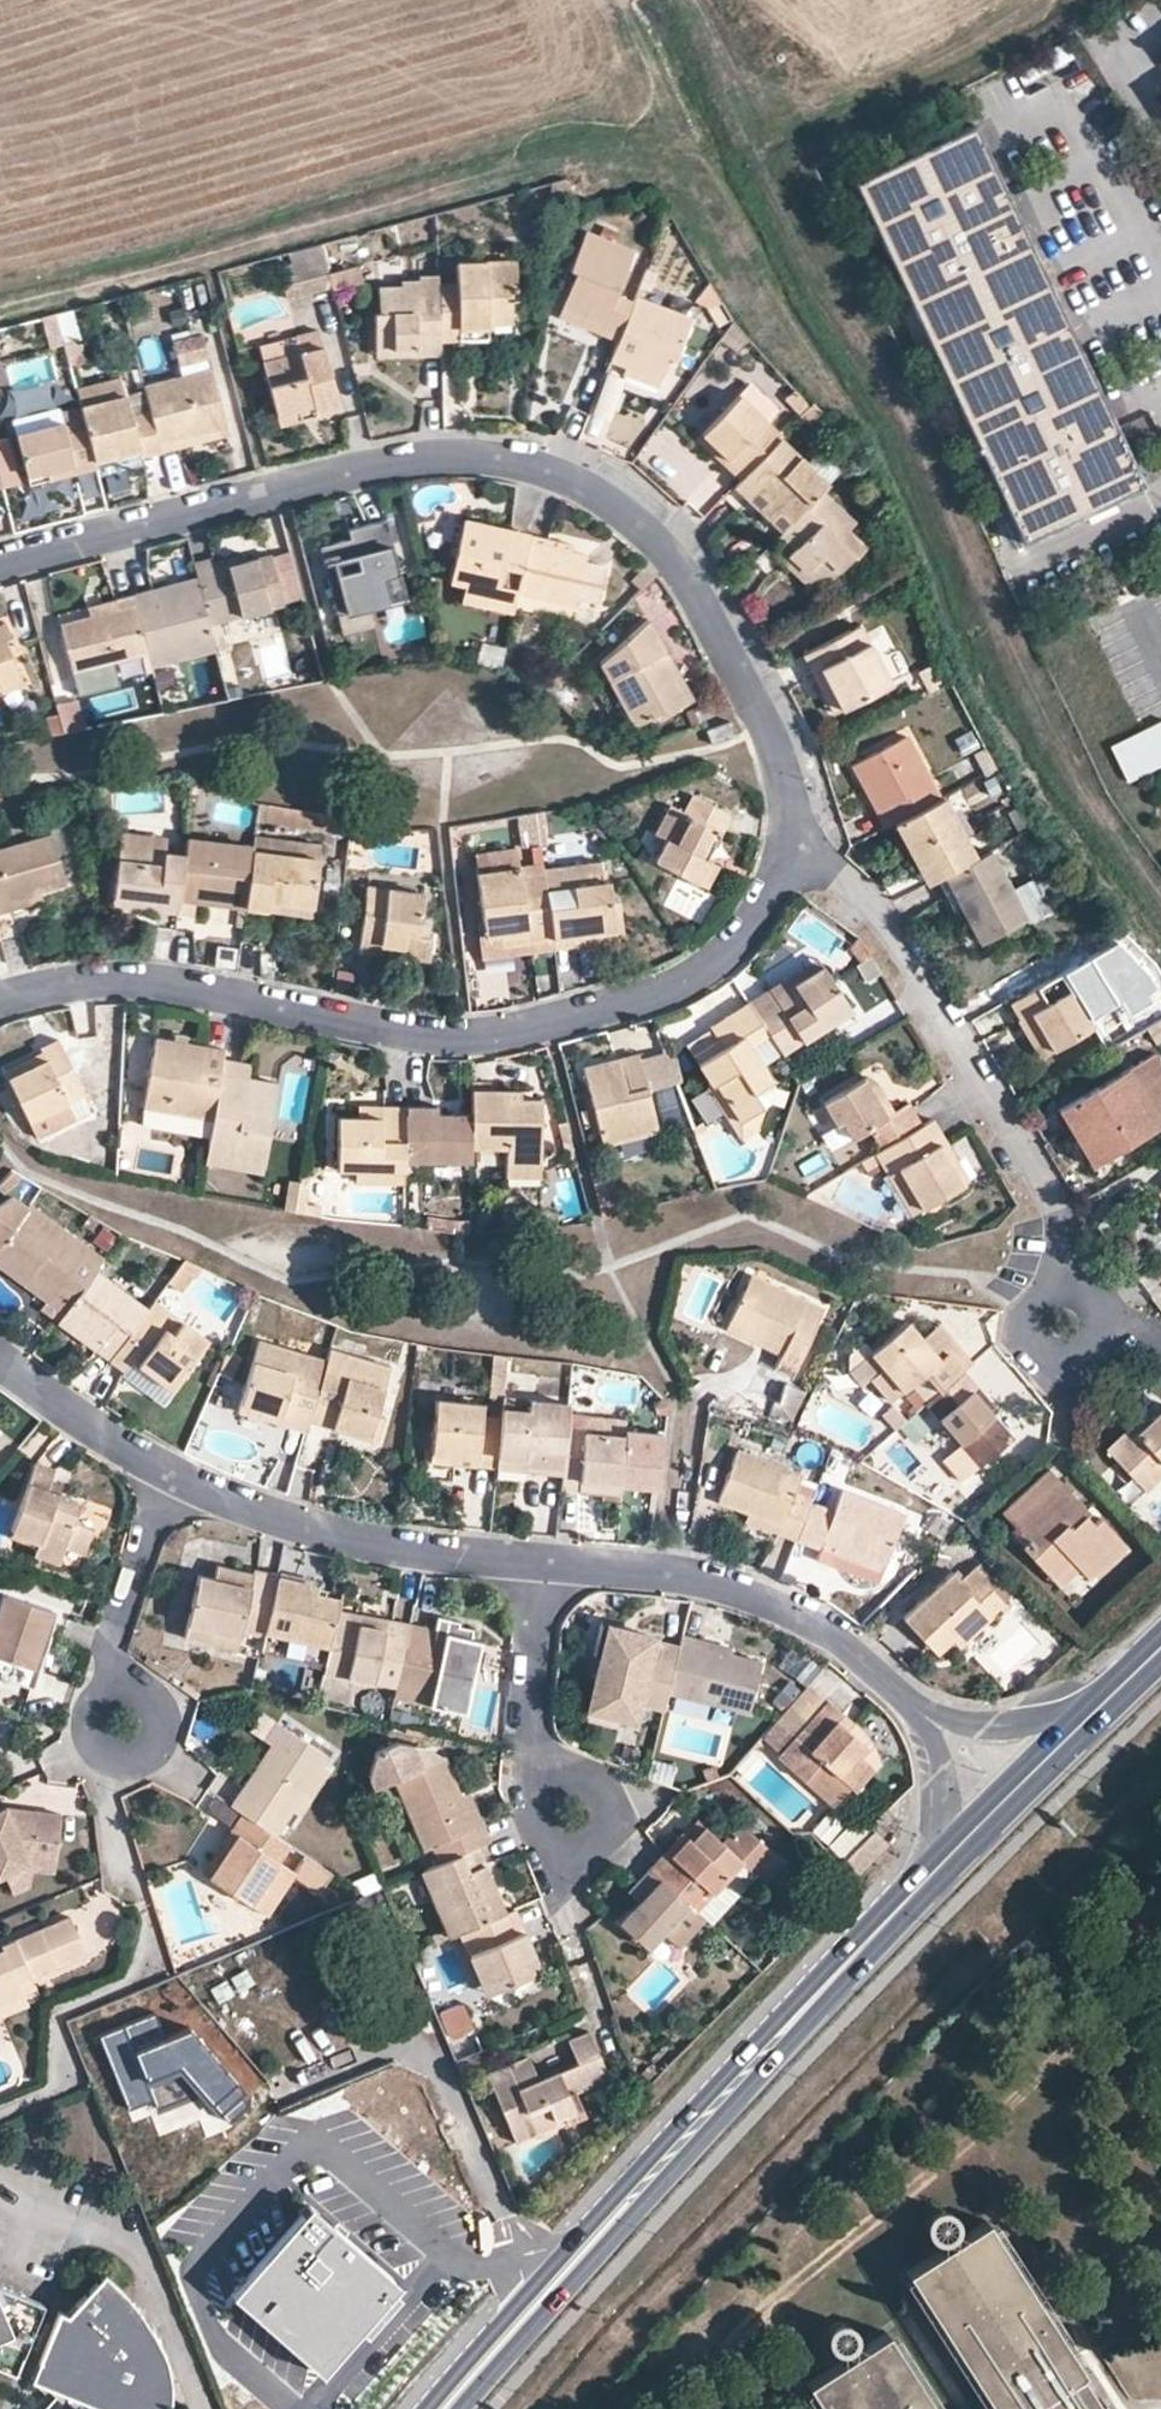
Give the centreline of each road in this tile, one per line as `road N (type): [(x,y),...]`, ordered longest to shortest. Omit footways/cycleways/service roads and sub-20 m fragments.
road 1 (residential): [(0,568),(411,455),(456,451),(549,470),(661,542),(695,585),(773,747),(788,793),(790,843)]
road 2 (residential): [(790,843),(758,925),(721,963),(669,994),(470,1041),(129,983),(51,987),(0,1002)]
road 3 (residential): [(790,843),(893,932),(1061,1217),(1065,1326)]
road 4 (secondary): [(930,1882),(589,2241)]
road 5 (residential): [(543,1565),(716,1579),(847,1644),(921,1707)]
road 6 (residential): [(170,1476),(326,1536),(543,1565)]
road 7 (residential): [(588,1823),(532,1760),(543,1565)]
road 8 (residential): [(128,1726),(110,1647),(170,1476)]
road 9 (secondary): [(1112,1698),(930,1882)]
road 10 (secondary): [(589,2241),(499,2324),(428,2408)]
road 11 (secondary): [(459,2408),(589,2241)]
road 12 (residential): [(0,1364),(170,1476)]
road 13 (residential): [(1112,1698),(996,1722),(921,1707)]
road 14 (residential): [(921,1707),(941,1759),(943,1797),(930,1882)]

